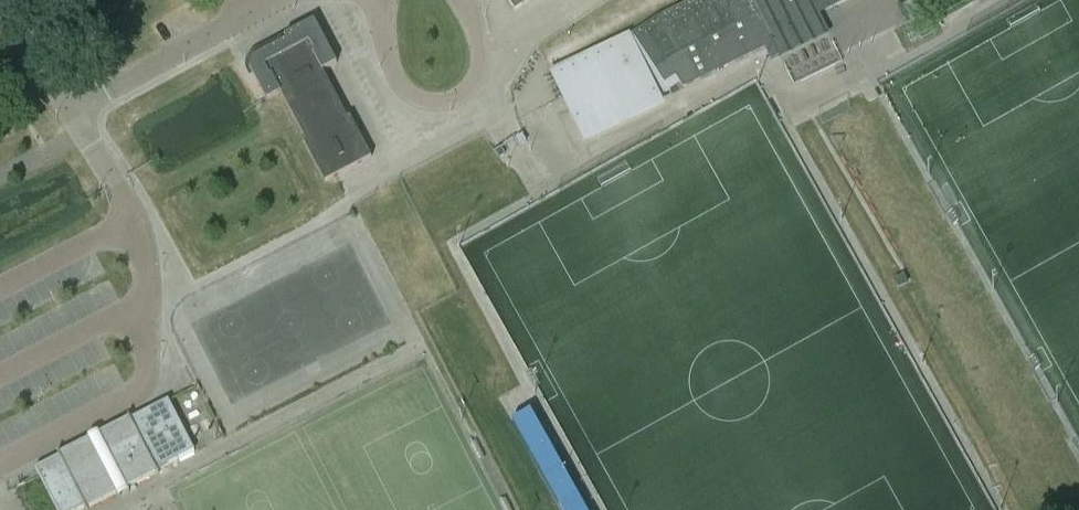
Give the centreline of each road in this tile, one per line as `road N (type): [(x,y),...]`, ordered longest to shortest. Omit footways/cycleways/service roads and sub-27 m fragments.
road 1 (residential): [(382,15),(394,64),(419,99),(451,103),(473,85),(479,57),(473,19),(459,0)]
road 2 (residential): [(70,105),(273,0)]
road 3 (residential): [(132,220),(70,105)]
road 4 (residential): [(70,105),(4,0)]

